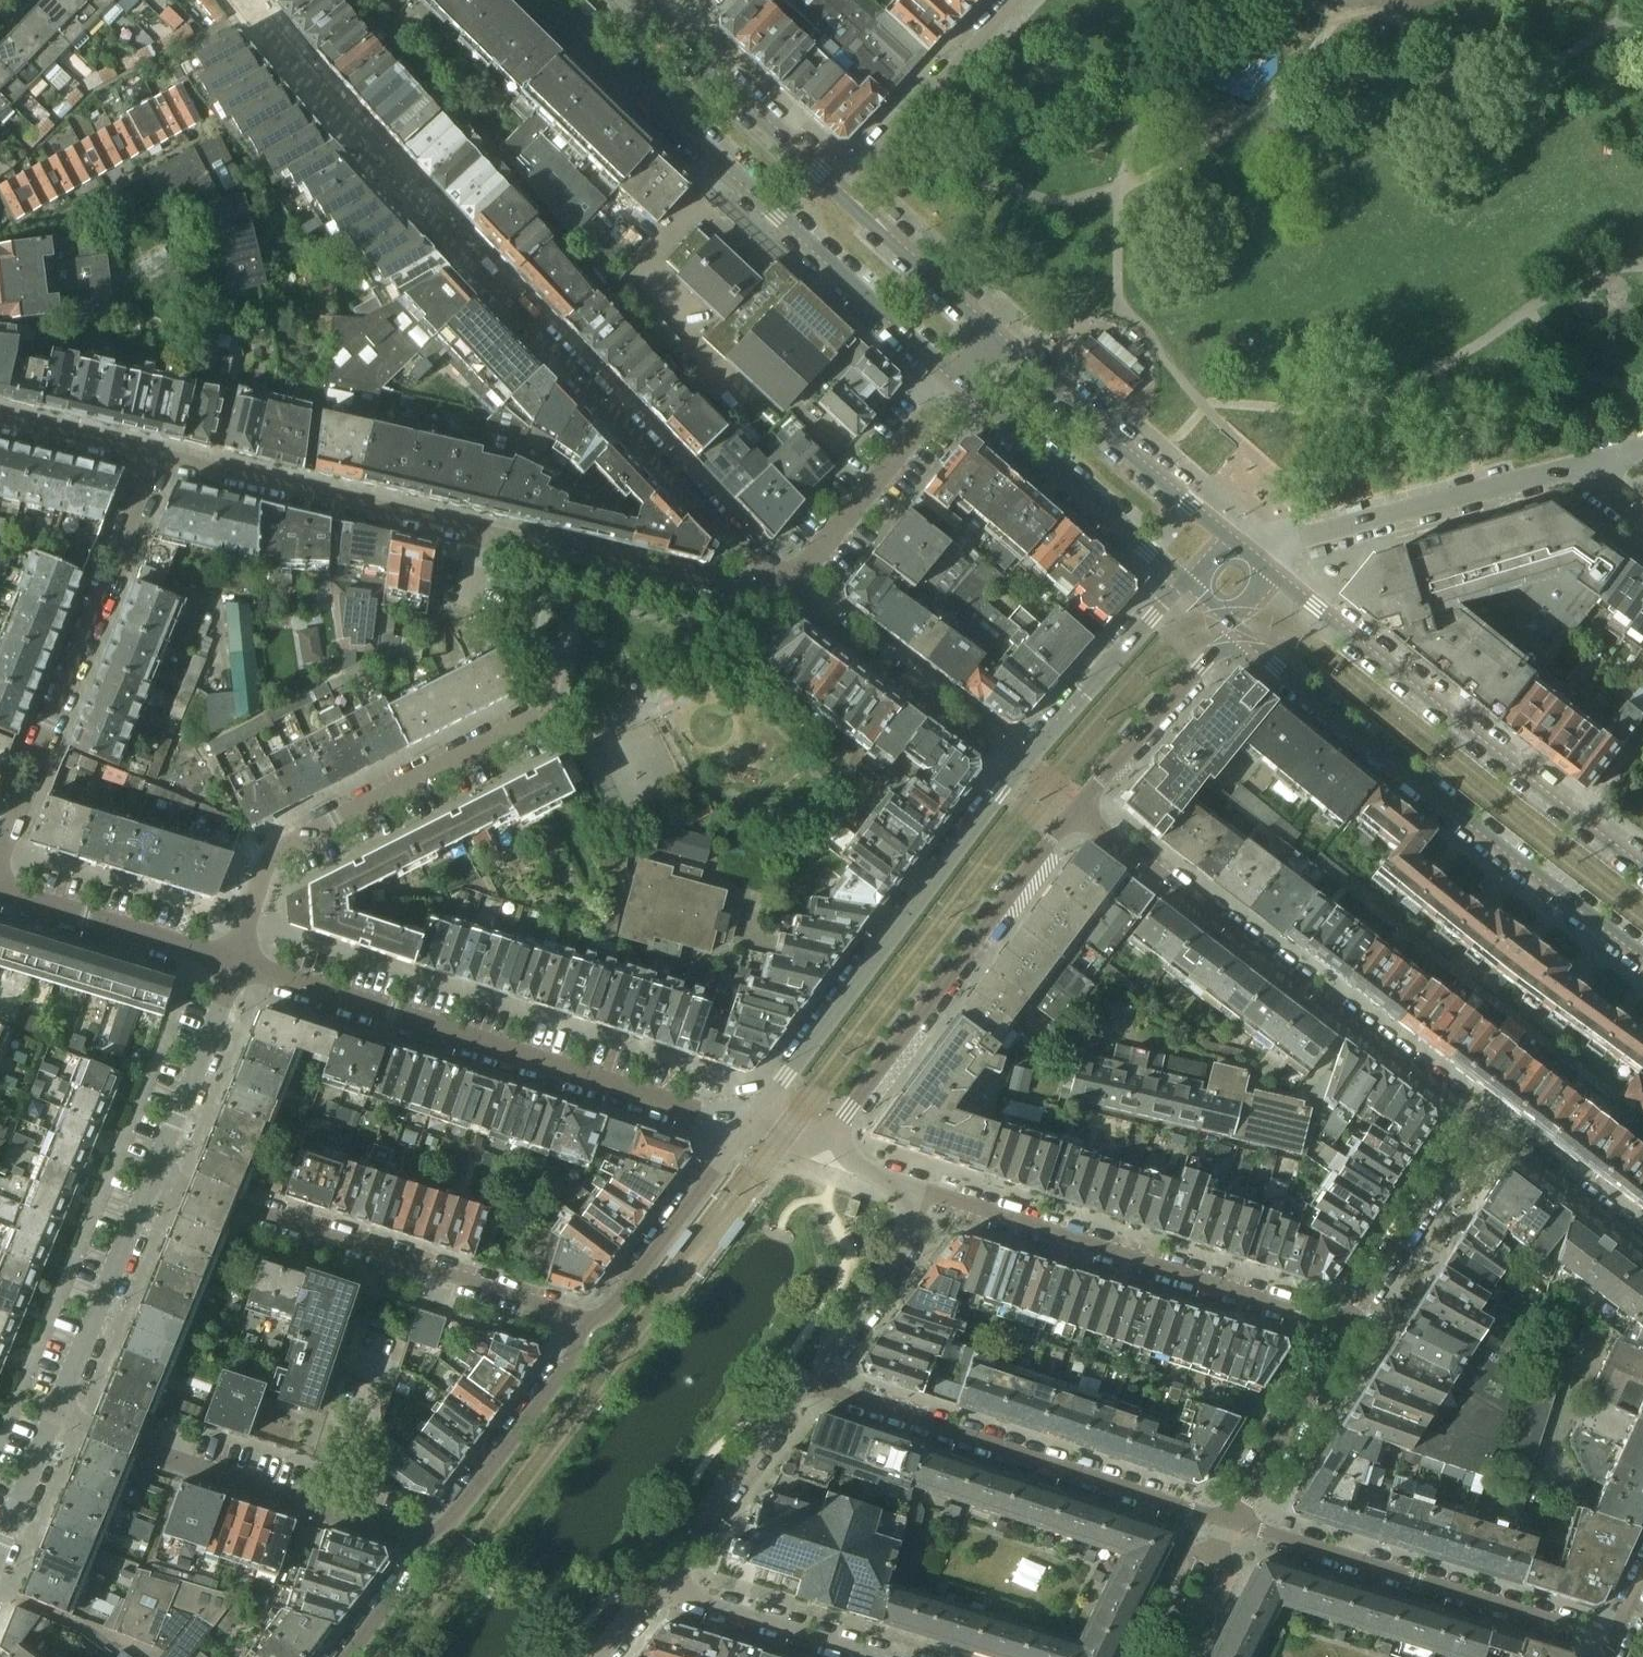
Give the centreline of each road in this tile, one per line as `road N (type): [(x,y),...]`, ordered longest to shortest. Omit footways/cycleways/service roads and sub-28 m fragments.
road 1 (residential): [(240,0),(385,175),(789,585)]
road 2 (residential): [(157,459),(761,600),(789,585)]
road 3 (tertiary): [(556,0),(963,382)]
road 4 (residential): [(233,963),(747,1131)]
road 5 (tertiary): [(1232,626),(1274,667),(1642,953)]
road 6 (residential): [(1480,1126),(1075,811)]
road 7 (tertiary): [(1642,870),(1273,575)]
road 8 (residential): [(597,1321),(150,1171)]
road 9 (residential): [(1346,1332),(899,1184)]
road 10 (residential): [(1016,769),(747,1131)]
road 11 (residential): [(822,1385),(833,1396),(1226,1522)]
road 12 (residential): [(819,1154),(1075,811)]
road 13 (residential): [(233,963),(272,853),(545,716)]
road 14 (residential): [(157,459),(0,844)]
road 15 (residential): [(1226,1522),(1613,1642)]
road 16 (residential): [(422,1543),(56,1410)]
road 17 (tertiary): [(1236,548),(997,343)]
road 18 (tertiary): [(963,382),(1189,585)]
road 19 (residential): [(789,585),(1016,769)]
road 20 (residential): [(597,1321),(449,1522),(422,1543)]
road 21 (residential): [(1302,536),(1568,469)]
road 22 (residential): [(789,585),(963,382)]
road 23 (residential): [(1017,0),(836,191)]
road 24 (residential): [(675,1586),(682,1547),(798,1393),(822,1385)]
road 25 (residential): [(56,1410),(150,1171)]
road 26 (residential): [(1189,585),(1016,769)]
road 27 (residential): [(1480,1126),(1346,1332)]
road 28 (residential): [(0,893),(233,963)]
road 29 (residential): [(1075,811),(1232,626)]
road 30 (residential): [(747,1131),(597,1321)]
road 31 (tertiary): [(836,191),(670,34)]
road 32 (residential): [(822,1385),(825,1359),(898,1259),(910,1218),(899,1184)]
road 33 (residential): [(1226,1522),(1346,1332)]
road 34 (residential): [(150,1171),(233,963)]
road 35 (tertiary): [(997,343),(836,191)]
road 36 (residential): [(880,1656),(684,1597),(675,1586)]
road 37 (residential): [(1642,1247),(1480,1126)]
road 38 (residential): [(0,419),(157,459)]
road 39 (residential): [(0,1543),(56,1410)]
road 40 (residential): [(422,1543),(412,1570),(347,1656)]

